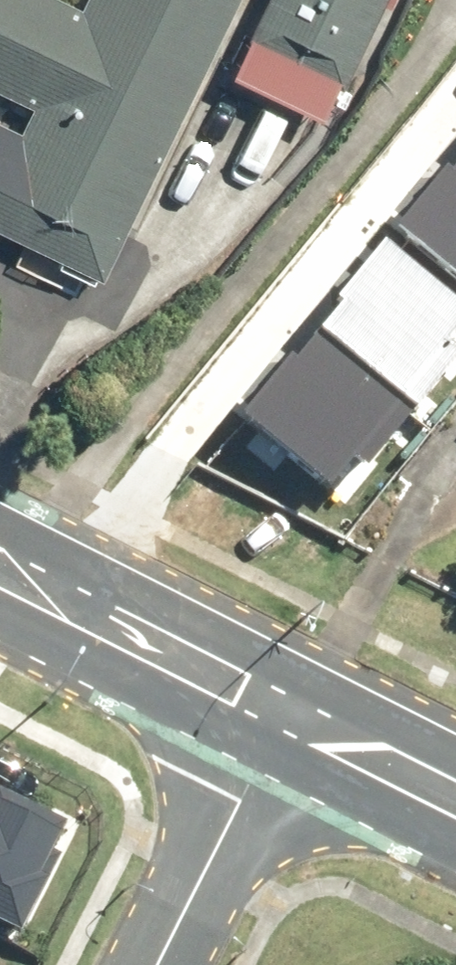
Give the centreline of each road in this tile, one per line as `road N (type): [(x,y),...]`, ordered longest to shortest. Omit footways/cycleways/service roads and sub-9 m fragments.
road 1 (secondary): [(0,549),(294,708)]
road 2 (tertiary): [(162,964),(294,708)]
road 3 (secondary): [(294,708),(455,791)]

